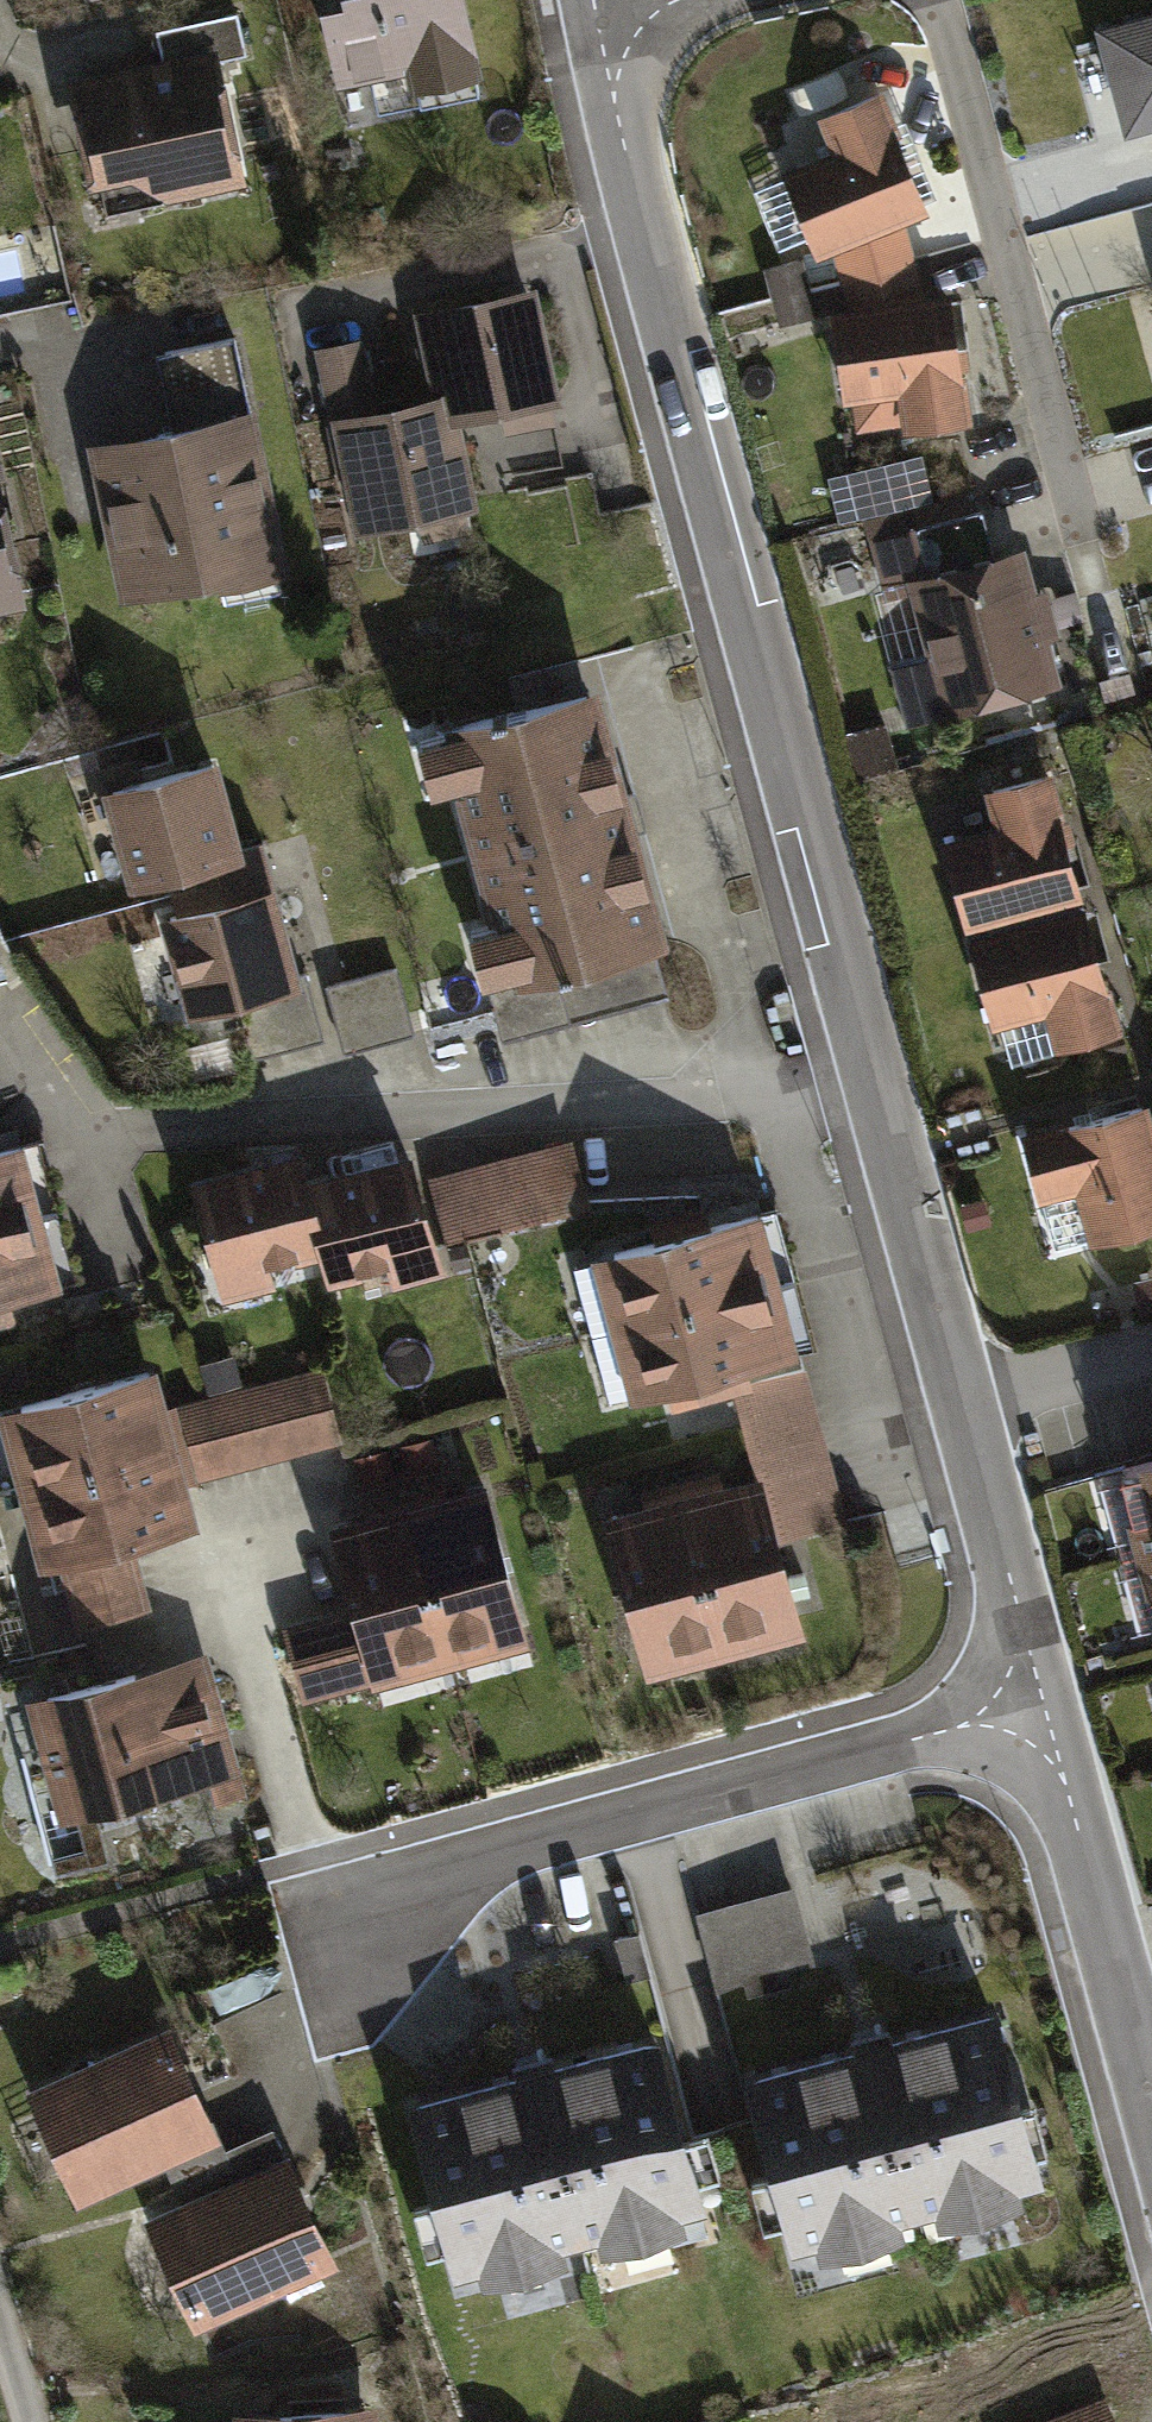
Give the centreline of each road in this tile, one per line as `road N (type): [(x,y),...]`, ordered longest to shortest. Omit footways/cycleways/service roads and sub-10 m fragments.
road 1 (residential): [(598,13),(664,306),(870,1064)]
road 2 (residential): [(870,1064),(719,1099),(85,1135)]
road 3 (residential): [(1043,1700),(454,1851),(356,1930)]
road 4 (residential): [(1043,1700),(1151,2095)]
road 5 (residential): [(870,1064),(966,1401)]
road 6 (residential): [(966,1401),(1043,1700)]
road 7 (residential): [(966,1401),(1151,1350)]

